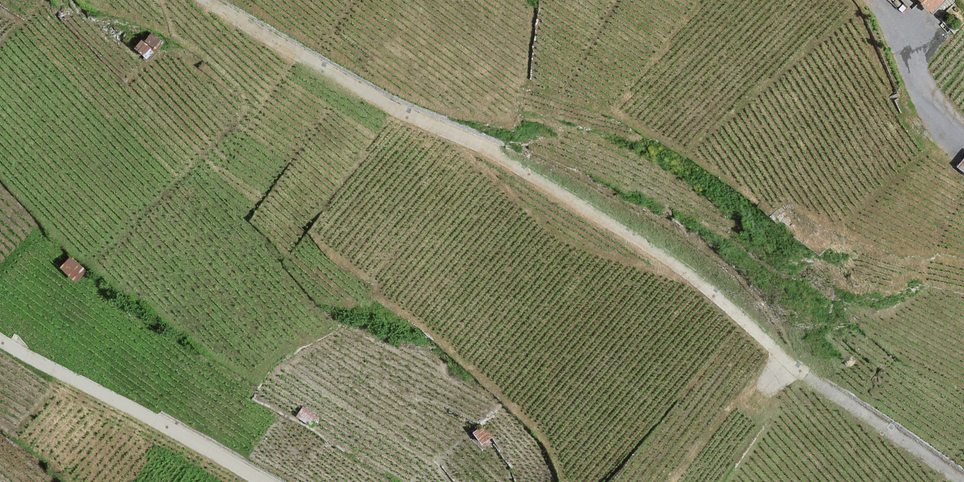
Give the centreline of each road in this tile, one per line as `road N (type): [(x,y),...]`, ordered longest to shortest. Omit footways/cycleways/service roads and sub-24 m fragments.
road 1 (track): [(205,0),(628,235),(820,386),(962,481)]
road 2 (unclassified): [(0,342),(266,481)]
road 3 (track): [(963,134),(935,106),(872,0)]

